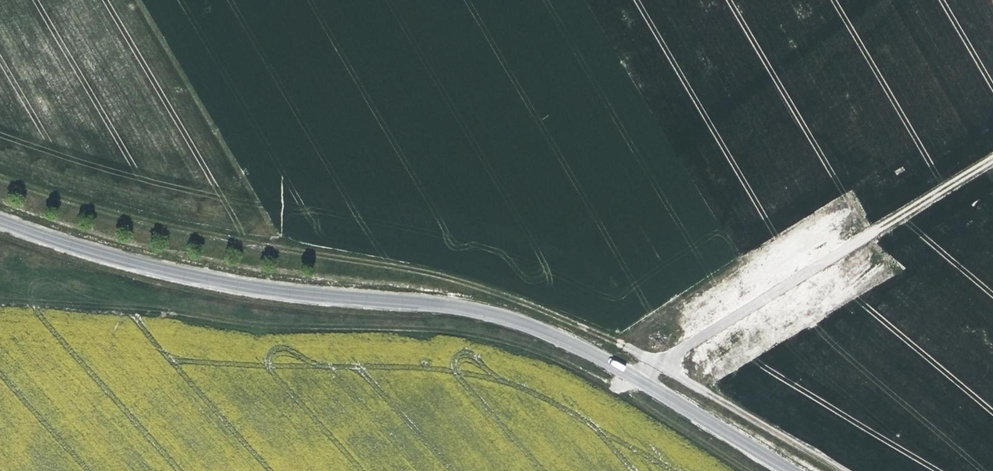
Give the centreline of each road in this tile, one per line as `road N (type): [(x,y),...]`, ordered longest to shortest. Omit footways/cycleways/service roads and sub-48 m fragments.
road 1 (tertiary): [(790,470),(637,380),(518,322),(425,303),(212,281),(0,221)]
road 2 (track): [(0,175),(106,214),(460,279),(620,347)]
road 3 (track): [(838,470),(701,390)]
road 4 (track): [(992,161),(864,241)]

